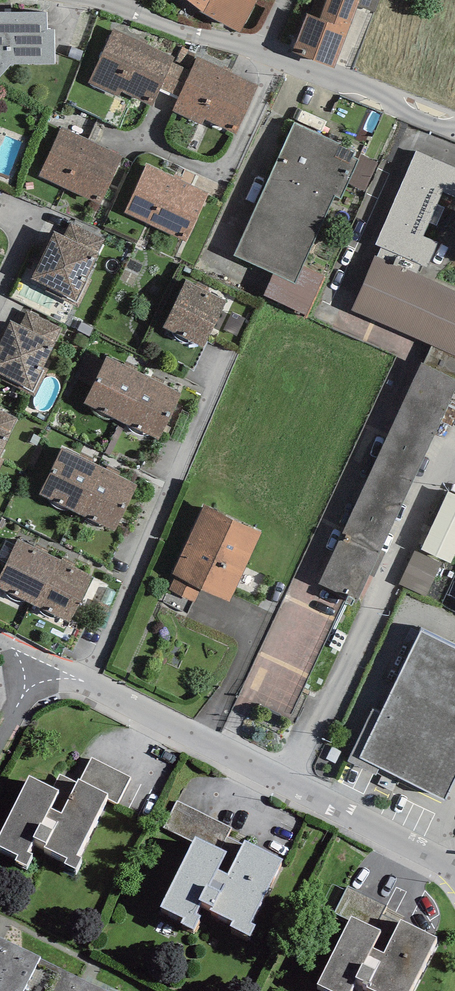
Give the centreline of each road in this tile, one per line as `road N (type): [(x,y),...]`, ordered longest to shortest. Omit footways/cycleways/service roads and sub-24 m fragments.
road 1 (residential): [(454,868),(42,661)]
road 2 (residential): [(454,126),(287,60),(69,0)]

